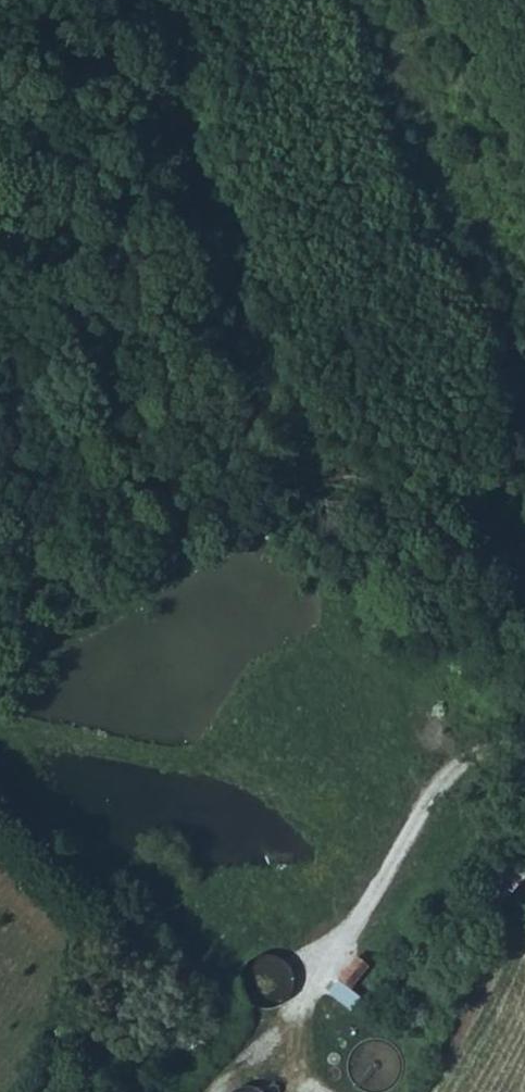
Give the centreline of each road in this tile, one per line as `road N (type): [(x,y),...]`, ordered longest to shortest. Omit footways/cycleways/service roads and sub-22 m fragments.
road 1 (track): [(524,752),(465,739),(315,990),(285,1072)]

